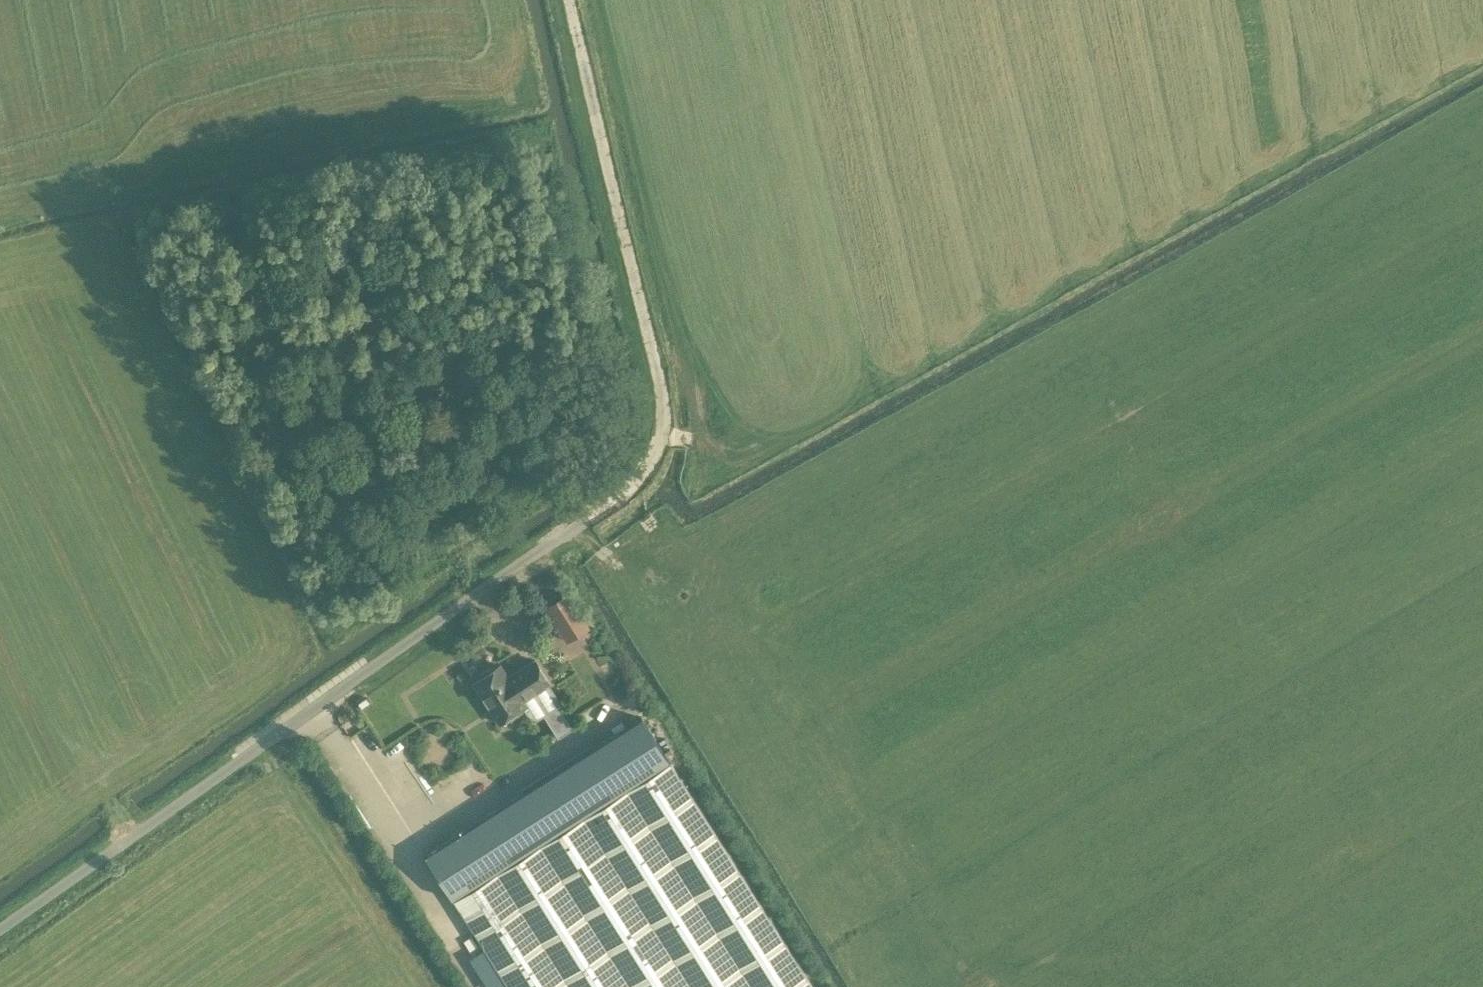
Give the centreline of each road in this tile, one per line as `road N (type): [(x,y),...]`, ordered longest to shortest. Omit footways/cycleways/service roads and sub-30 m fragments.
road 1 (unclassified): [(0,930),(592,524)]

